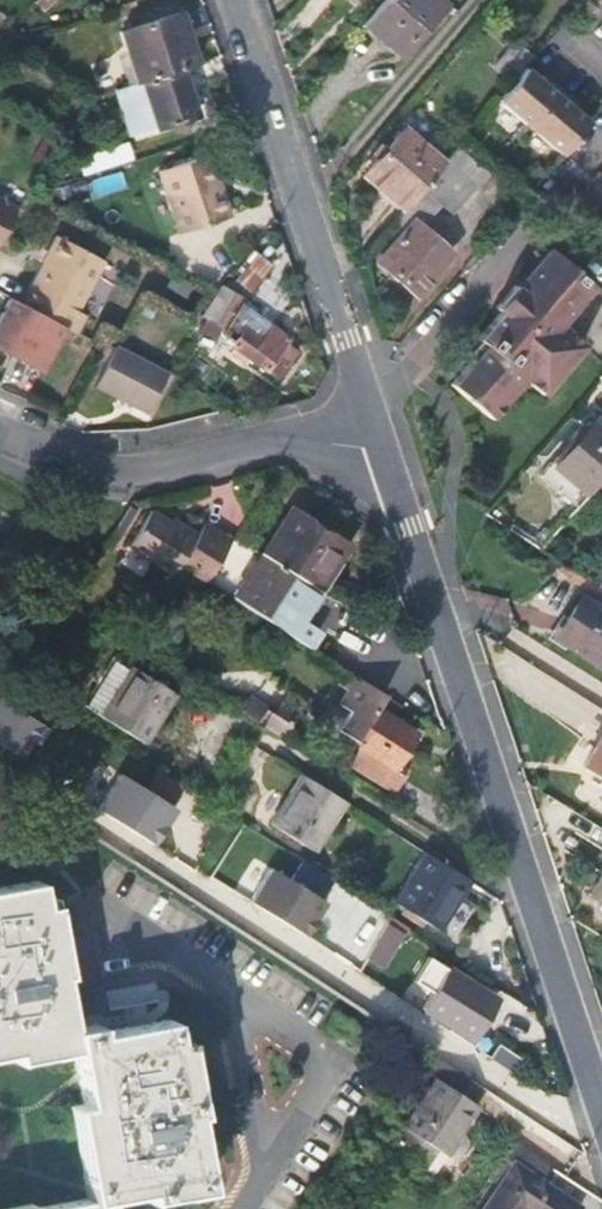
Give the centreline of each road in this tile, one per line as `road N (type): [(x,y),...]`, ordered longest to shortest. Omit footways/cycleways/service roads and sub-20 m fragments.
road 1 (residential): [(372,418),(601,1105)]
road 2 (residential): [(372,418),(237,0)]
road 3 (residential): [(372,418),(113,473),(0,431)]
road 4 (residential): [(601,143),(372,418)]

